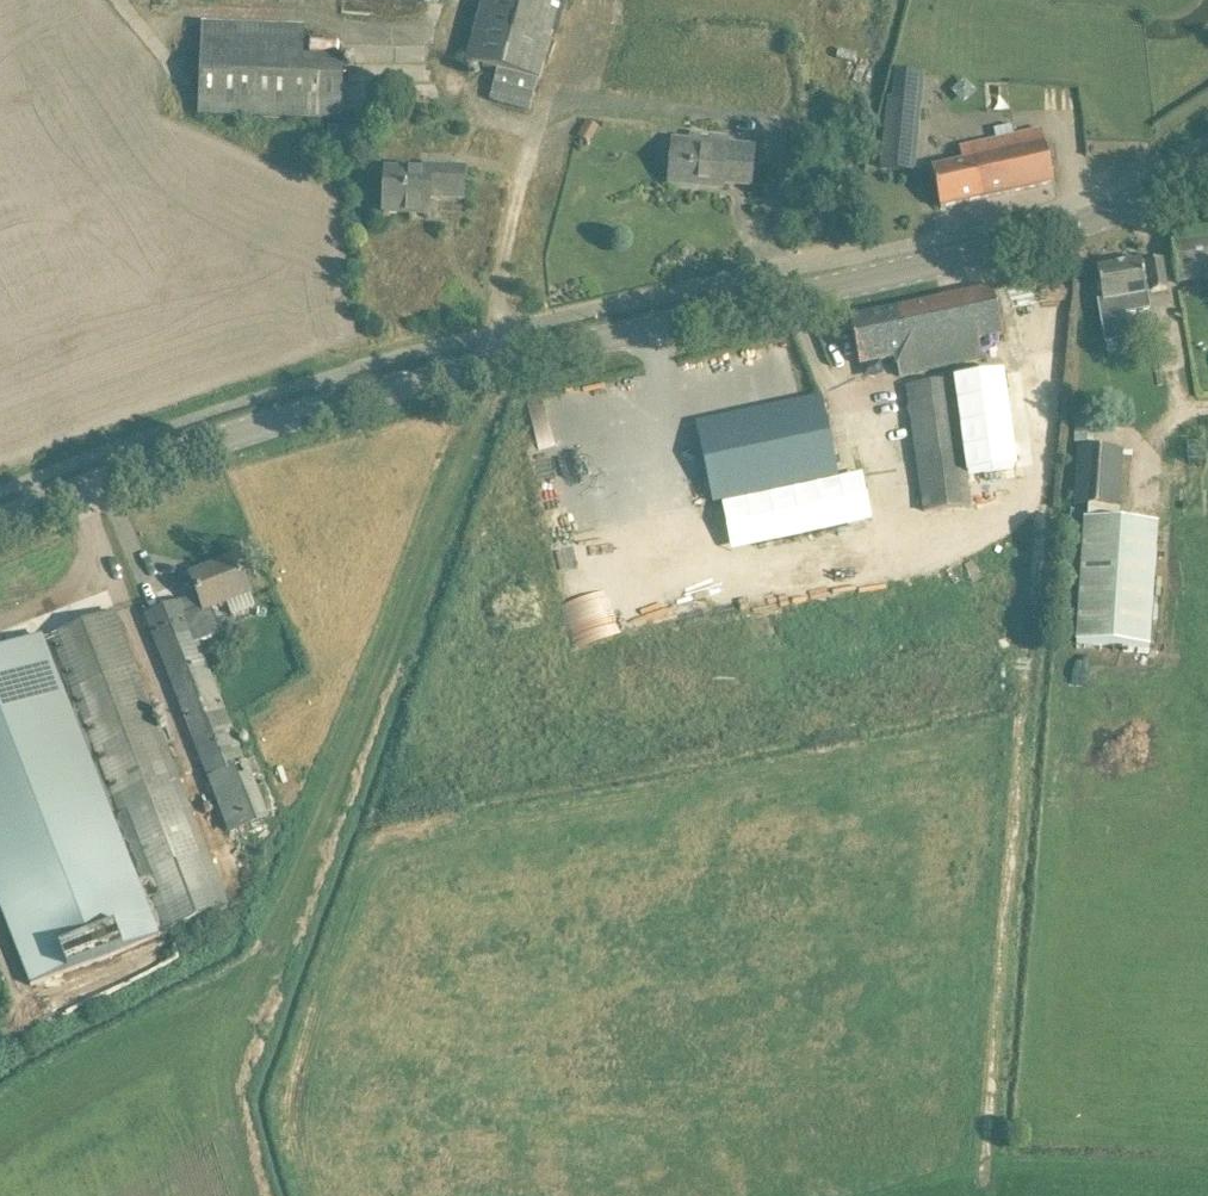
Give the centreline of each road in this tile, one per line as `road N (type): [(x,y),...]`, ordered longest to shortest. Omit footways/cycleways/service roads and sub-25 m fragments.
road 1 (tertiary): [(0,522),(352,403),(984,252),(1149,196),(1207,164)]

